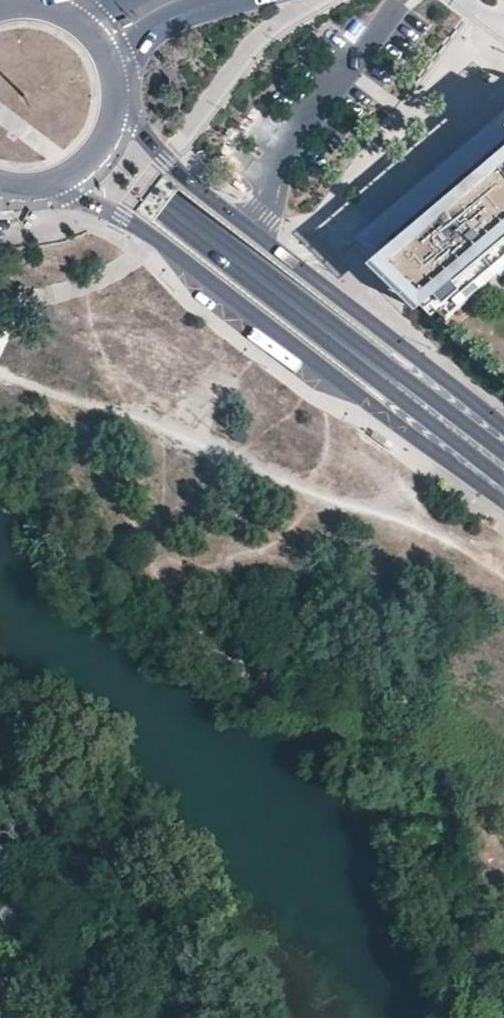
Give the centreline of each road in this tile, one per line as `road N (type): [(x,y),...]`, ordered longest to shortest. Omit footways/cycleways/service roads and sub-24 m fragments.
road 1 (primary): [(64,188),(139,223),(503,503)]
road 2 (primary): [(503,425),(231,214),(127,109)]
road 3 (primary): [(0,73),(373,366)]
road 4 (primary): [(373,366),(375,379),(503,476)]
road 5 (primary): [(503,450),(387,363),(373,366)]
road 6 (primary): [(122,63),(152,29),(233,0)]

